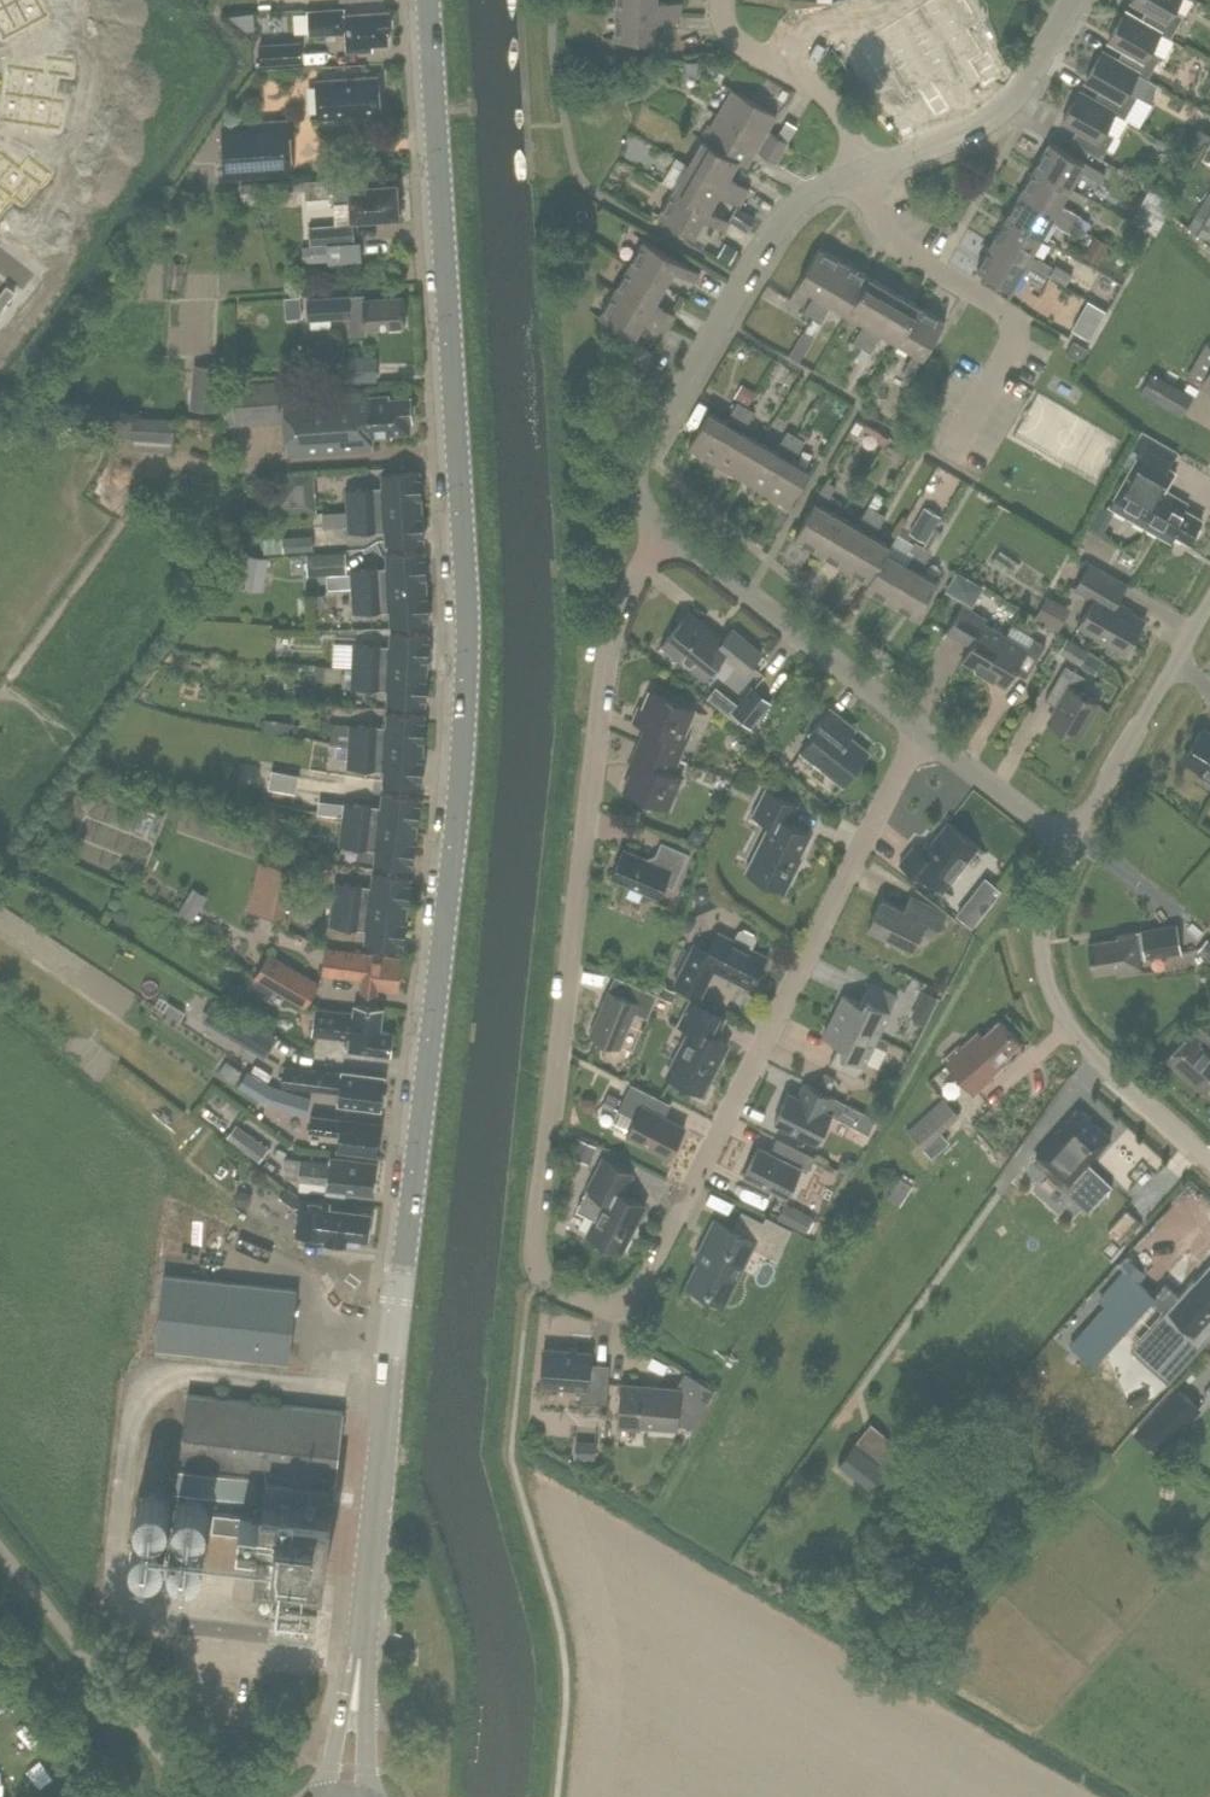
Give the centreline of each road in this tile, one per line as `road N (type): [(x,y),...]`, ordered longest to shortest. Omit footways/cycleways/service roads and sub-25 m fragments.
road 1 (secondary): [(359,1669),(455,804),(465,641),(422,0)]
road 2 (residential): [(540,1283),(533,1224),(600,701),(634,573),(663,531)]
road 3 (residential): [(540,1283),(596,1306),(620,1300),(641,1279),(845,880),(913,729)]
road 4 (residential): [(663,531),(641,511),(632,482),(639,455),(792,204),(864,175)]
road 5 (residential): [(1209,1162),(1098,1059),(1054,1001),(1039,952),(1044,893),(1069,843)]
road 6 (residential): [(947,465),(1018,324),(904,258),(864,175)]
road 7 (residential): [(913,729),(663,531)]
road 8 (residential): [(1069,843),(1209,596)]
road 9 (residential): [(864,175),(976,124),(1021,87),(1069,0)]
road 10 (residential): [(864,175),(836,106),(736,42),(717,0)]
road 11 (residential): [(1069,843),(913,729)]
road 12 (secondary): [(359,1669),(321,1796)]
road 13 (secondary): [(366,1796),(359,1669)]

